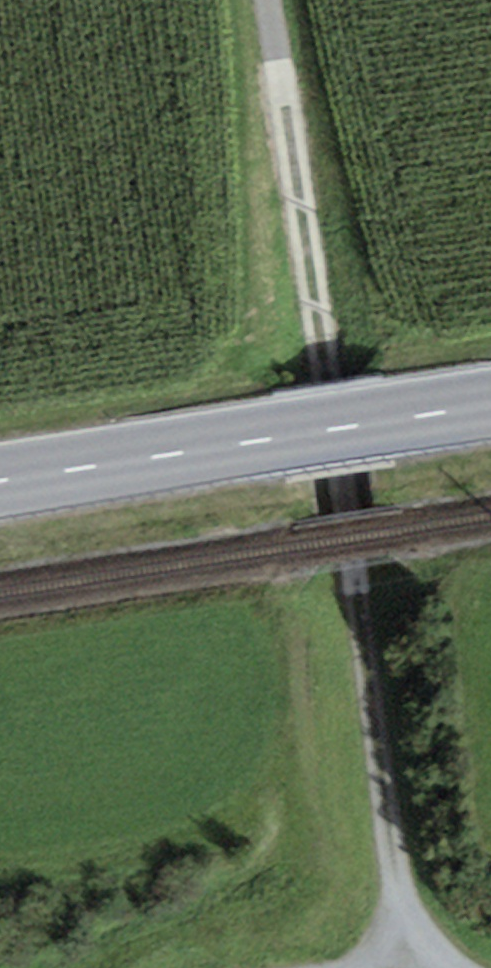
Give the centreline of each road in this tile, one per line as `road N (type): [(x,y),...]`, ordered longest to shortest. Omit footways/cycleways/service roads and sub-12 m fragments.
road 1 (track): [(273,0),(401,899)]
road 2 (primary): [(490,402),(0,478)]

